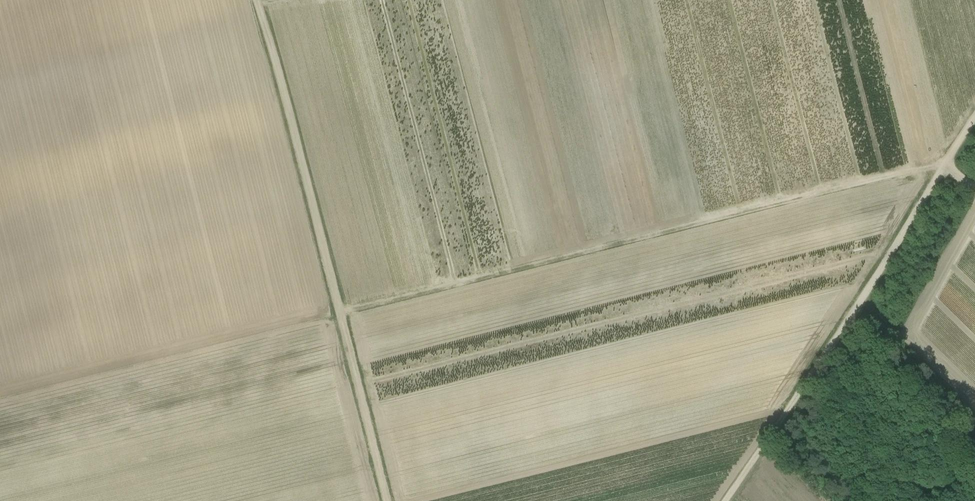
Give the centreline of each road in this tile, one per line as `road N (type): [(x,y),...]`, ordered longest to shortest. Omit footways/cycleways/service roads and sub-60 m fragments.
road 1 (track): [(340,313),(946,163)]
road 2 (track): [(387,500),(257,0)]
road 3 (track): [(725,500),(974,118)]

